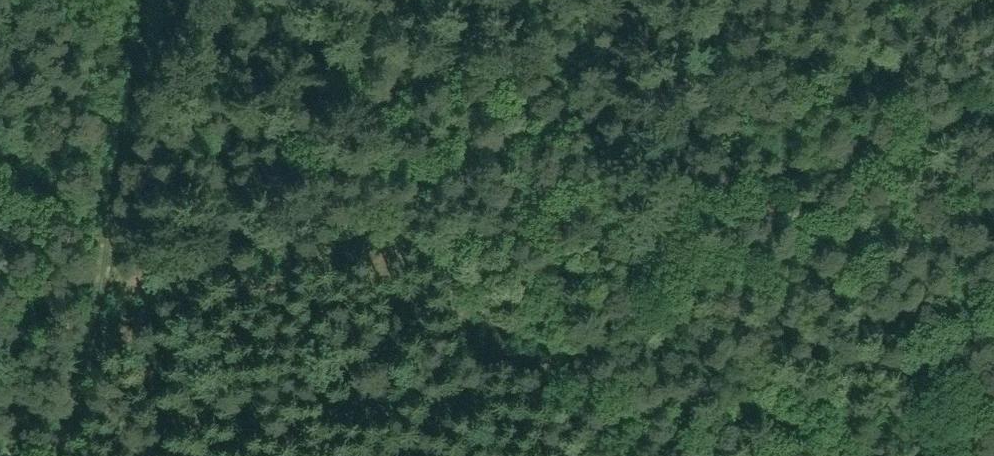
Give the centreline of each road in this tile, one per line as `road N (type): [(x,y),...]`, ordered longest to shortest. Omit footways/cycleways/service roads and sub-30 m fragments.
road 1 (track): [(130,0),(55,455)]
road 2 (track): [(696,0),(632,455)]

